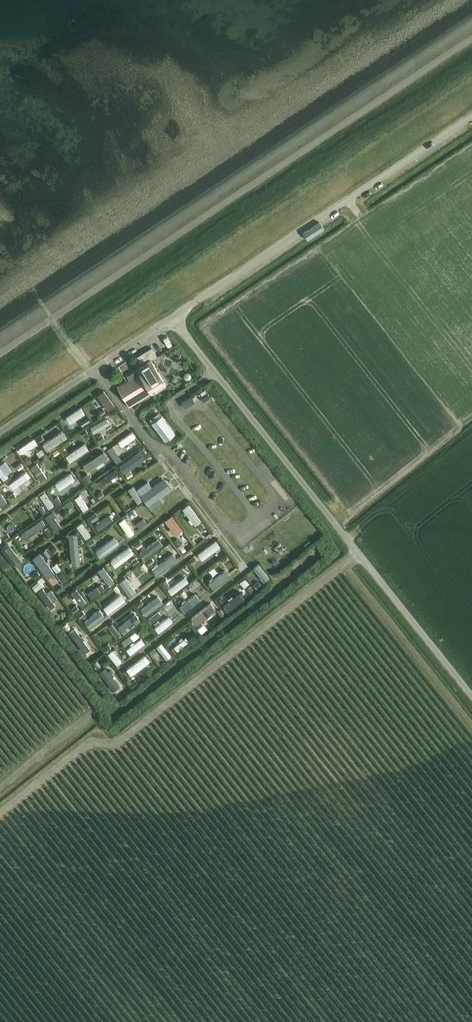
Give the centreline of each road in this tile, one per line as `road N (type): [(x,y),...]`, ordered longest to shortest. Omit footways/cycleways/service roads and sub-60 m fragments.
road 1 (unclassified): [(471,698),(173,320)]
road 2 (unclassified): [(173,320),(471,118)]
road 3 (unclassified): [(0,432),(173,320)]

